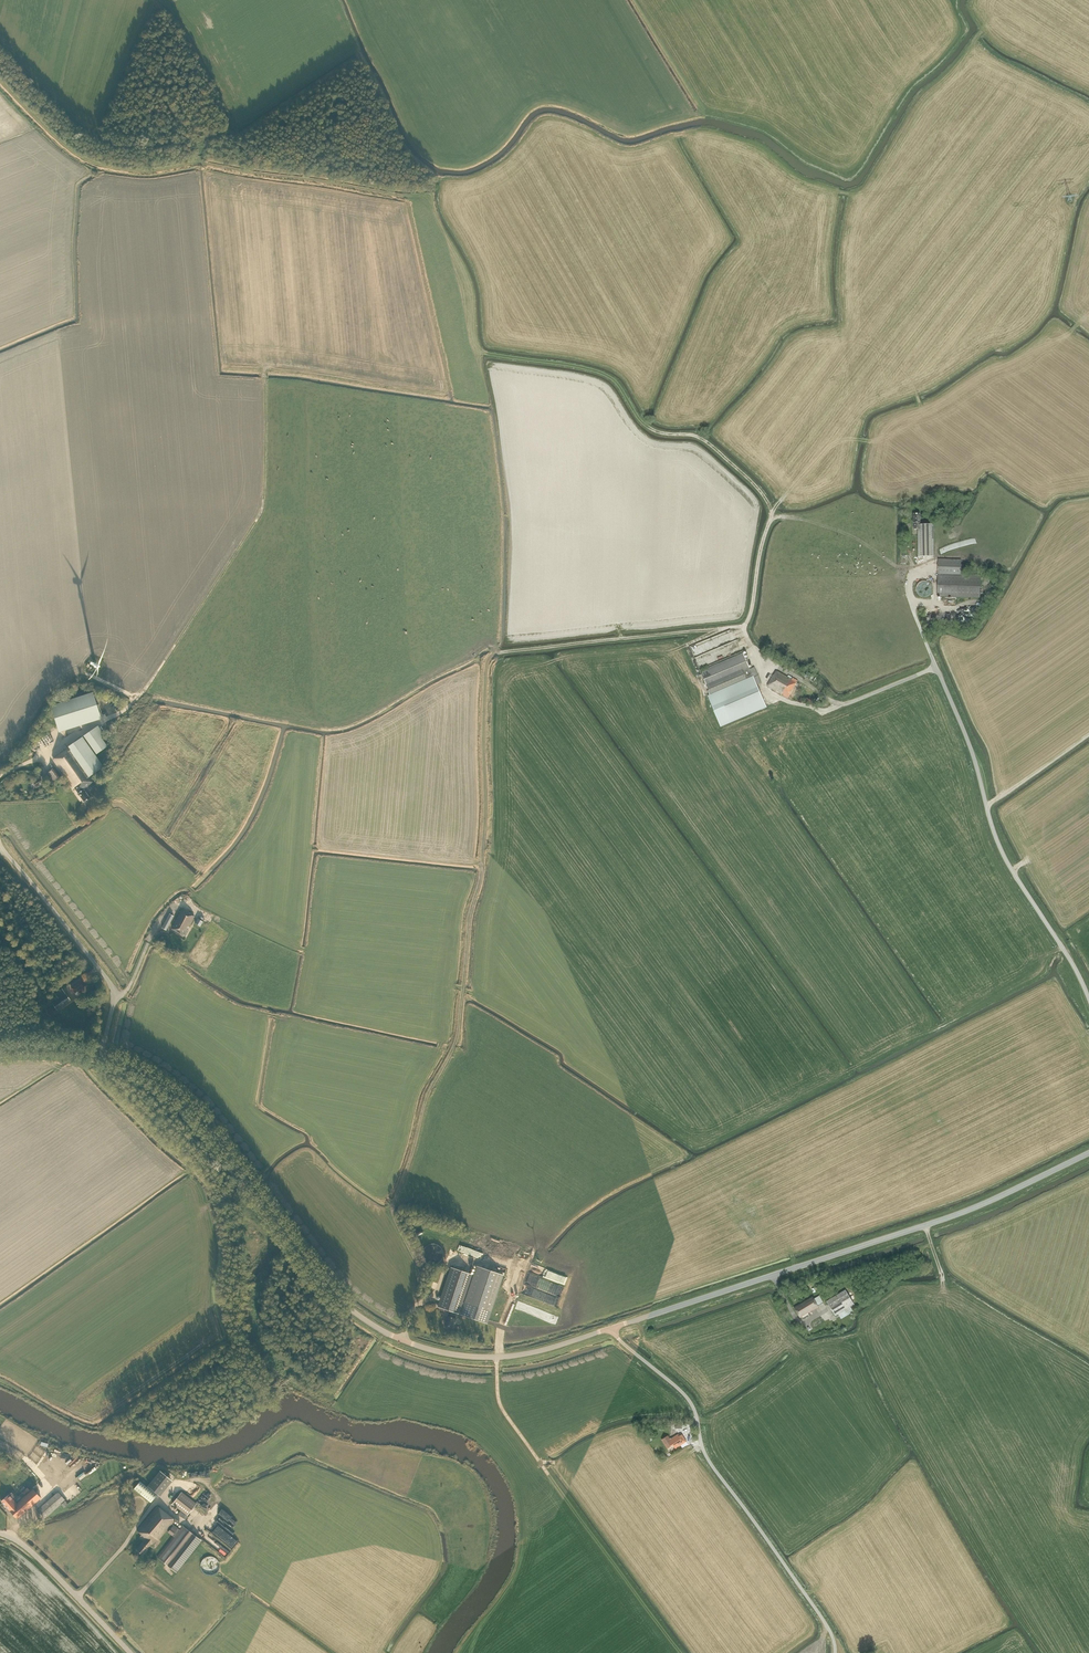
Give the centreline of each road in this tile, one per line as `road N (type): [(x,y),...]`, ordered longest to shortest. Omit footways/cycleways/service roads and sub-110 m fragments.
road 1 (tertiary): [(100,1055),(157,1083),(195,1115),(344,1304),(403,1340),(471,1356),(555,1347),(861,1248),(972,1209),(1088,1153)]
road 2 (track): [(416,1305),(420,1272),(393,1210),(427,1097),(458,1034),(481,877),(489,659),(743,626)]
road 3 (unclassified): [(1088,999),(1004,855),(931,656)]
road 4 (track): [(772,513),(755,484),(704,440),(645,425),(611,378),(488,354)]
road 5 (unclassified): [(100,1055),(112,988),(1,848)]
road 6 (tertiary): [(131,1652),(34,1554),(0,1533)]
road 7 (track): [(497,1357),(502,1408),(549,1474)]
road 8 (track): [(743,626),(779,503)]

